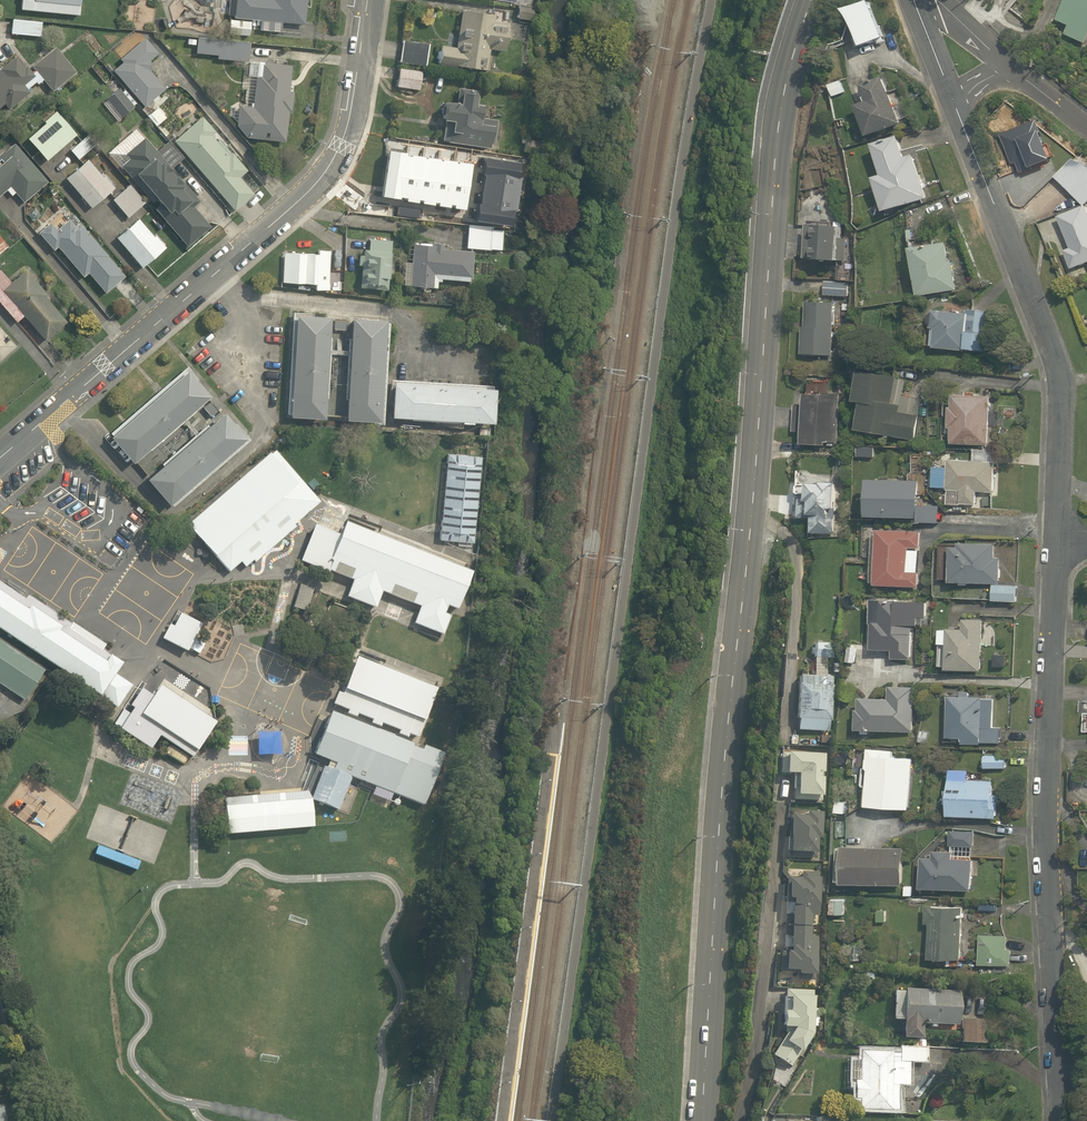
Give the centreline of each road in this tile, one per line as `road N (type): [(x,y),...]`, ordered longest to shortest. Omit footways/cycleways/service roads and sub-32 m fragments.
road 1 (tertiary): [(814,0),(787,81),(773,189),(704,1120)]
road 2 (unclassified): [(0,458),(317,182),(349,125),(369,0)]
road 3 (residential): [(1060,547),(1045,861),(1064,1120)]
road 4 (residential): [(955,106),(1062,381),(1060,547)]

